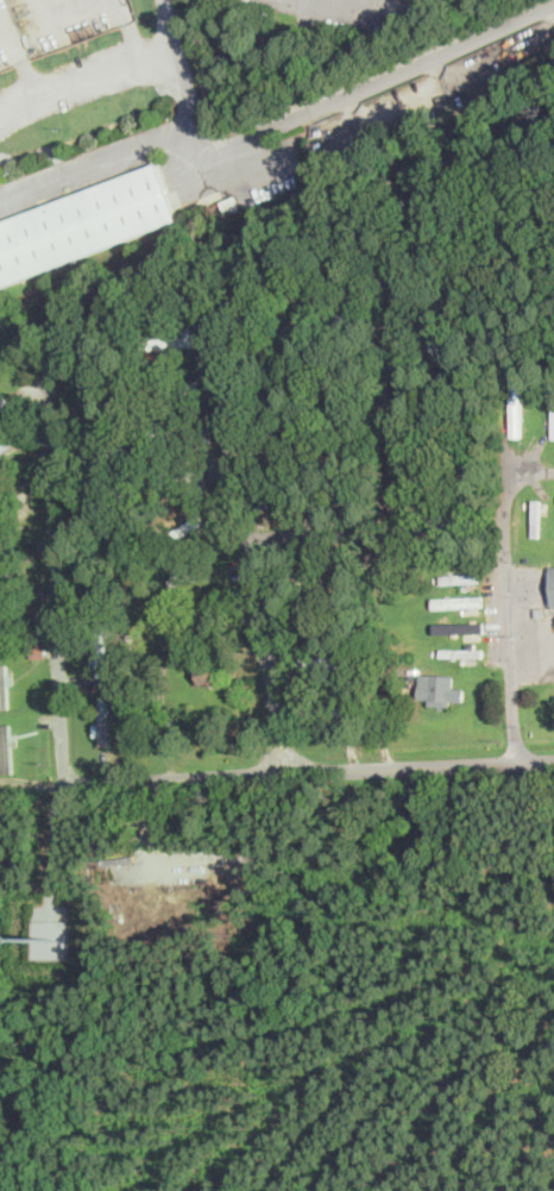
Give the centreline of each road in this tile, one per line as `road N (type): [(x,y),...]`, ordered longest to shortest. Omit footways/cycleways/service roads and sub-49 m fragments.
road 1 (residential): [(553,1),(203,162),(163,0)]
road 2 (residential): [(67,783),(553,760)]
road 3 (residential): [(257,543),(392,533),(407,512),(389,205)]
road 4 (residential): [(285,771),(257,543),(231,490),(225,319)]
road 5 (residential): [(67,783),(49,372)]

